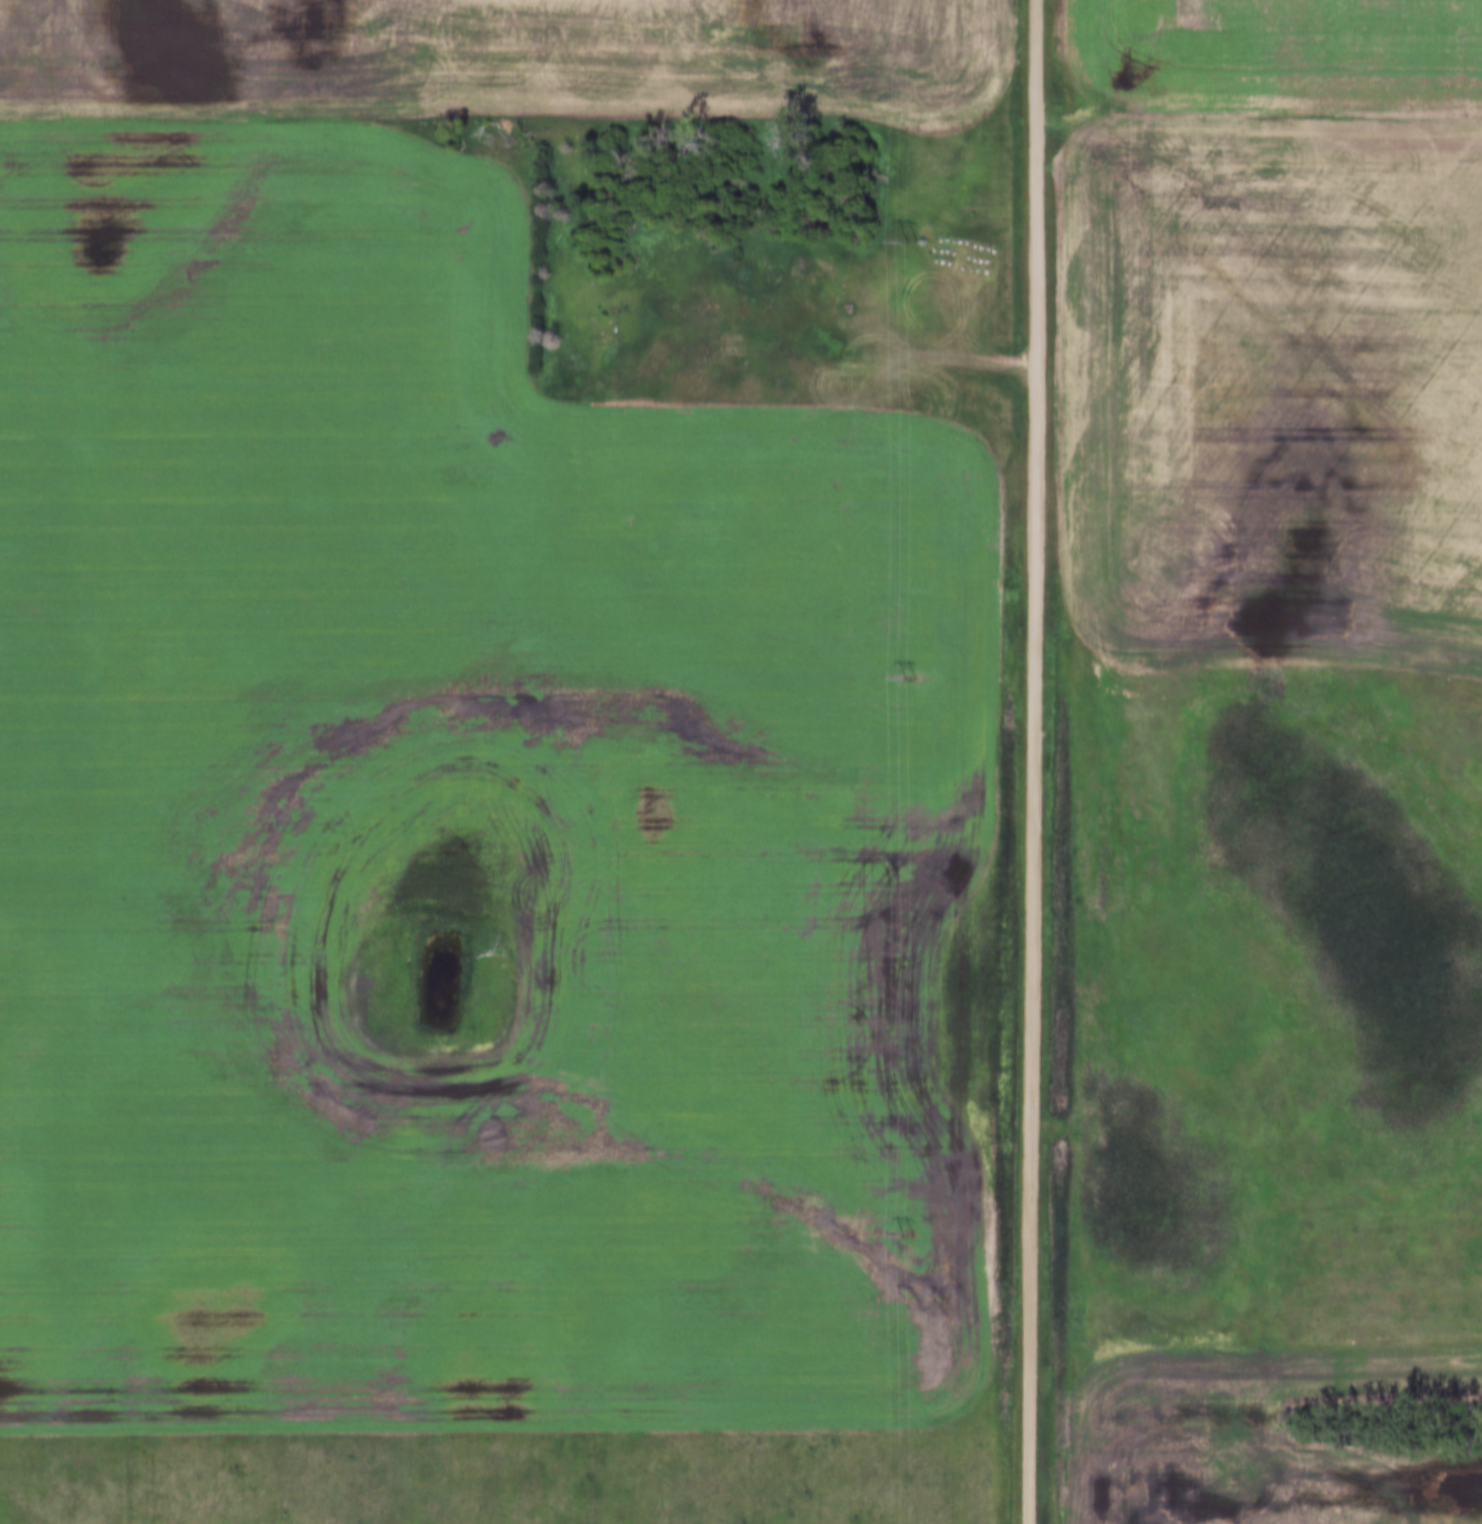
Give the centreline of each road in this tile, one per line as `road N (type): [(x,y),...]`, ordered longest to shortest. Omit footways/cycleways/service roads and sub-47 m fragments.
road 1 (residential): [(1029,1523),(1040,0)]

